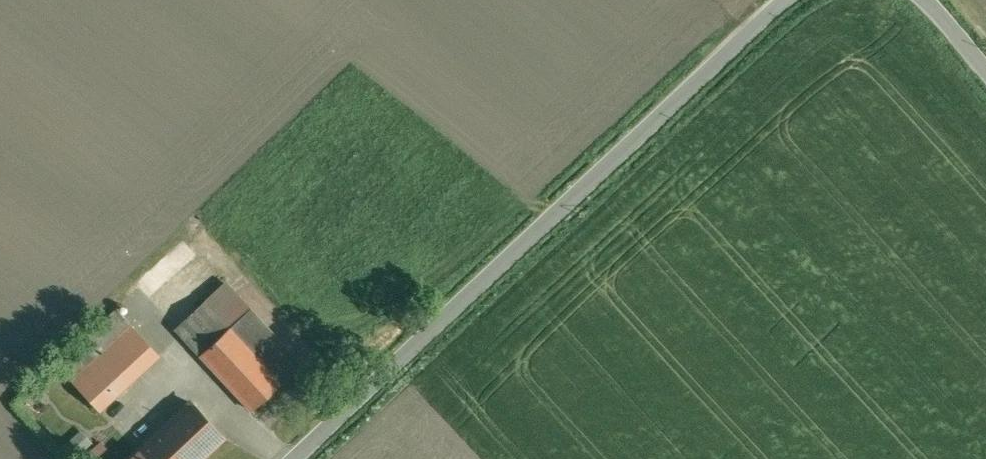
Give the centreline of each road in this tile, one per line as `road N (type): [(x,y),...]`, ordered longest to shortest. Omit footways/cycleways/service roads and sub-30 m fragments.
road 1 (tertiary): [(783,0),(299,458)]

